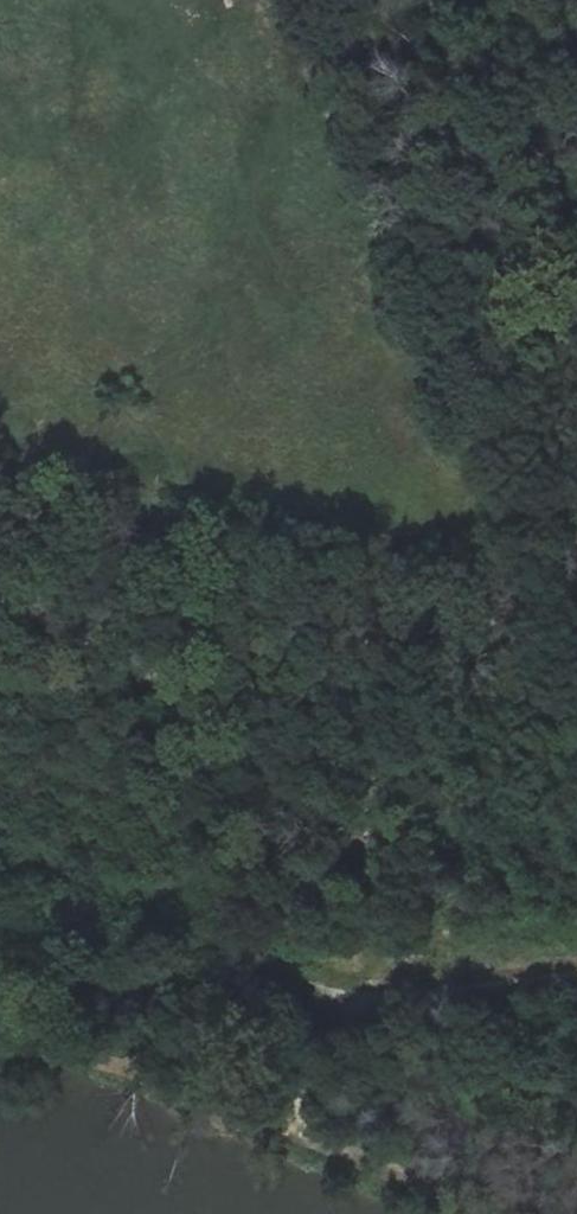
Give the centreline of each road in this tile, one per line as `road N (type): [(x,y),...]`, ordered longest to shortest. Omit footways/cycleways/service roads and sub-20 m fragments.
road 1 (track): [(576,888),(0,592)]
road 2 (track): [(576,983),(393,988),(350,1002),(315,1088)]
road 3 (track): [(77,1038),(301,1122)]
road 4 (track): [(301,1122),(481,1213)]

